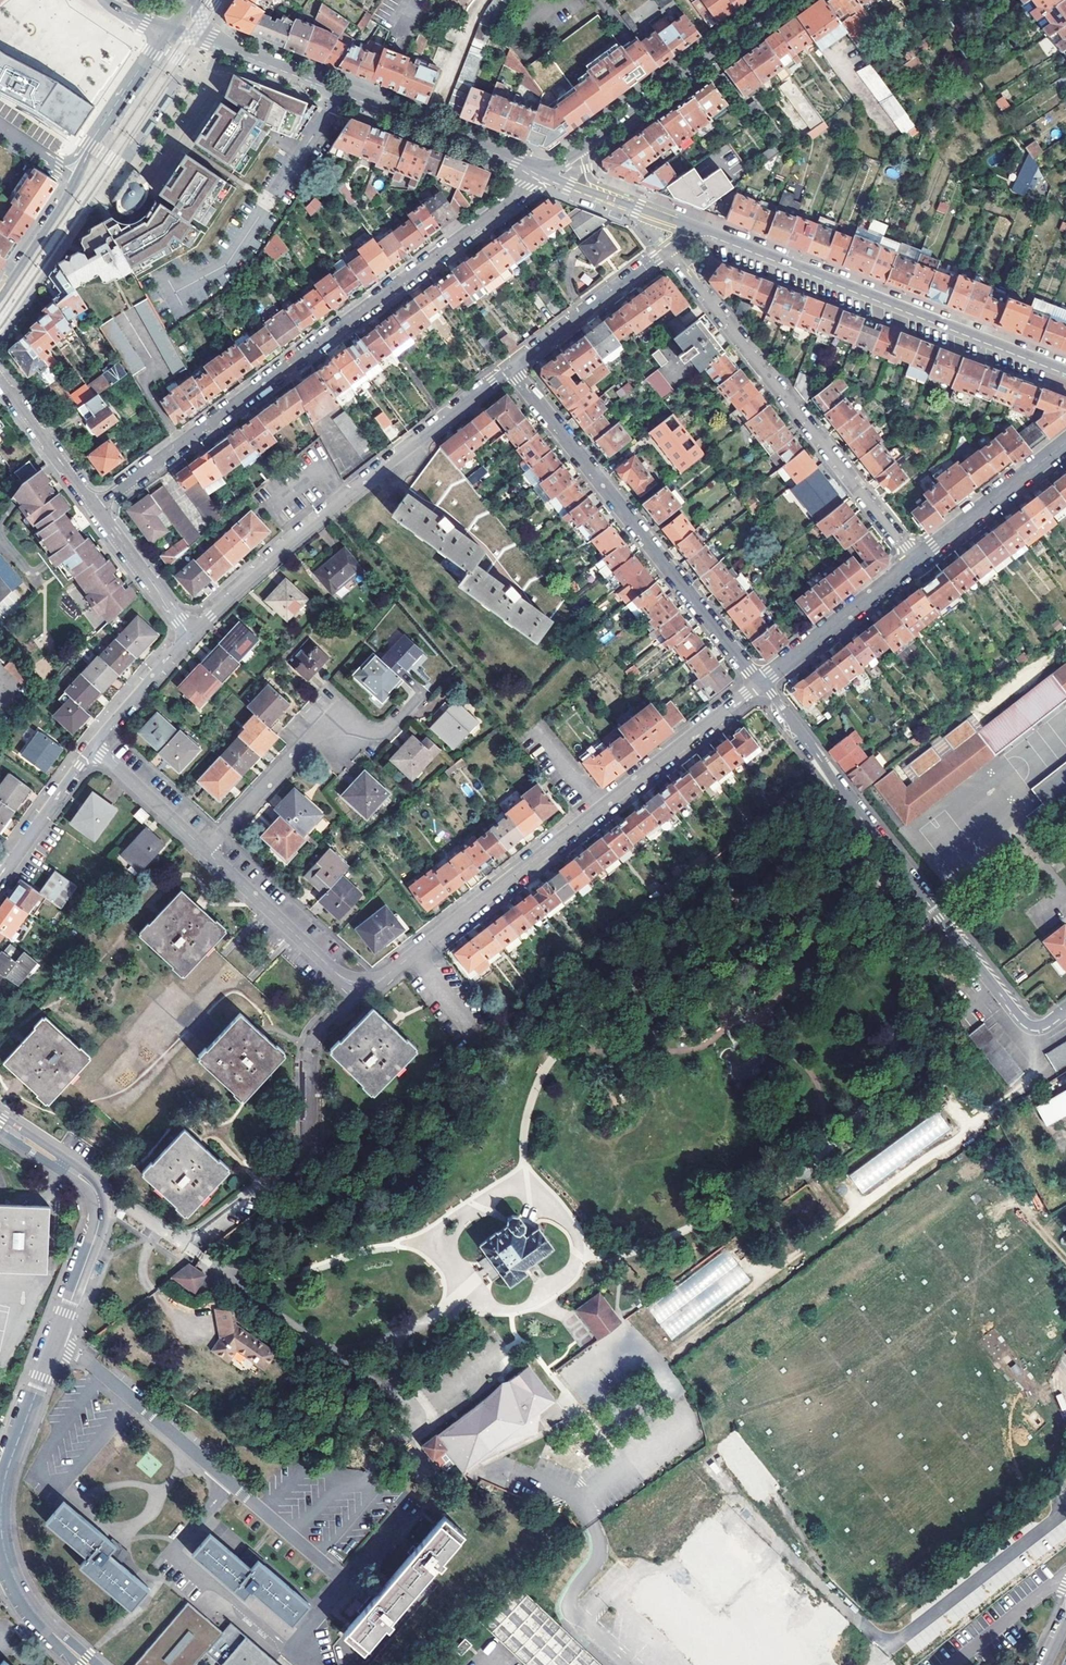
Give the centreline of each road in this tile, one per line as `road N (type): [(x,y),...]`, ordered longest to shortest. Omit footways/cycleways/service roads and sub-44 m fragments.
road 1 (residential): [(543,174),(94,506)]
road 2 (residential): [(361,985),(384,977),(760,682)]
road 3 (residential): [(1065,1008),(1039,1026),(1024,1023),(760,682)]
road 4 (residential): [(190,635),(263,567),(512,368)]
road 5 (tertiary): [(691,225),(1065,370)]
road 6 (tertiary): [(170,28),(543,174)]
road 7 (residential): [(760,682),(512,368)]
road 8 (residential): [(915,561),(669,249)]
road 9 (unclassified): [(361,985),(313,1040),(303,1156),(201,1234),(180,1238)]
road 10 (tertiary): [(170,28),(89,143),(70,191),(0,296)]
road 11 (tertiary): [(2,1492),(100,1202)]
road 12 (tertiary): [(543,174),(783,0)]
road 13 (residential): [(205,850),(320,730),(385,732),(426,689)]
road 14 (residential): [(205,850),(332,969),(361,985)]
road 15 (tertiary): [(2,1492),(2,1542),(18,1586),(87,1664)]
road 16 (residential): [(512,368),(669,249)]
road 17 (residential): [(760,682),(915,561)]
road 18 (residential): [(915,561),(1065,443)]
road 19 (residential): [(632,1664),(571,1606),(599,1557),(588,1513)]
road 20 (residential): [(190,635),(94,506)]
road 21 (residential): [(0,875),(94,745)]
road 22 (residential): [(94,506),(0,378)]
road 23 (tertiary): [(543,174),(691,225)]
road 24 (residential): [(94,745),(205,850)]
road 25 (residential): [(94,745),(190,635)]

